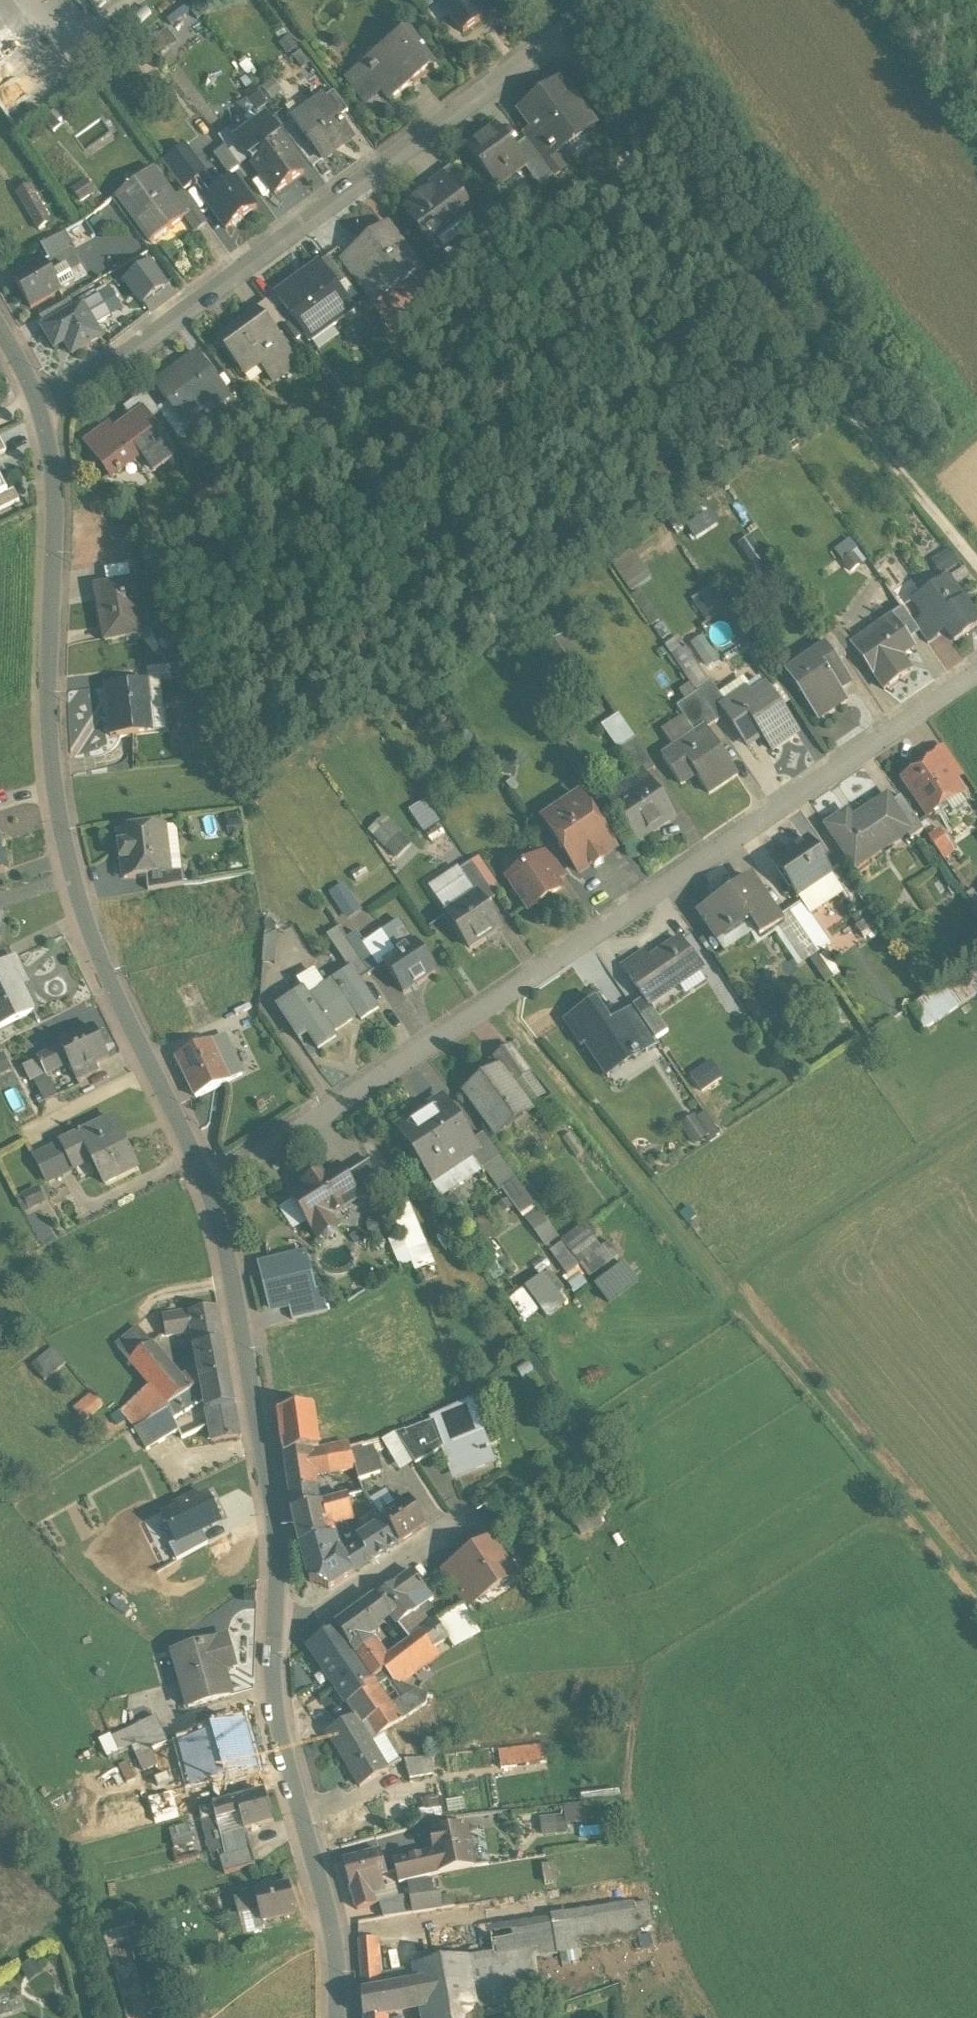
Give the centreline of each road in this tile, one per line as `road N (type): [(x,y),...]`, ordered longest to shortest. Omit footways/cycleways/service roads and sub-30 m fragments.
road 1 (residential): [(209,1183),(418,1055),(976,672)]
road 2 (residential): [(43,401),(59,472),(48,693),(73,881),(209,1183)]
road 3 (track): [(550,36),(976,561)]
road 4 (residential): [(43,401),(73,390),(550,36)]
road 5 (residential): [(209,1183),(271,1485),(278,1626)]
road 6 (residential): [(278,1626),(275,1688),(285,1763),(325,1892),(337,2017)]
road 7 (track): [(733,1298),(976,1598)]
road 8 (track): [(506,995),(543,1055),(733,1298)]
road 9 (track): [(733,1298),(976,1140)]
road 10 (residential): [(278,1626),(323,1619),(482,1512)]

